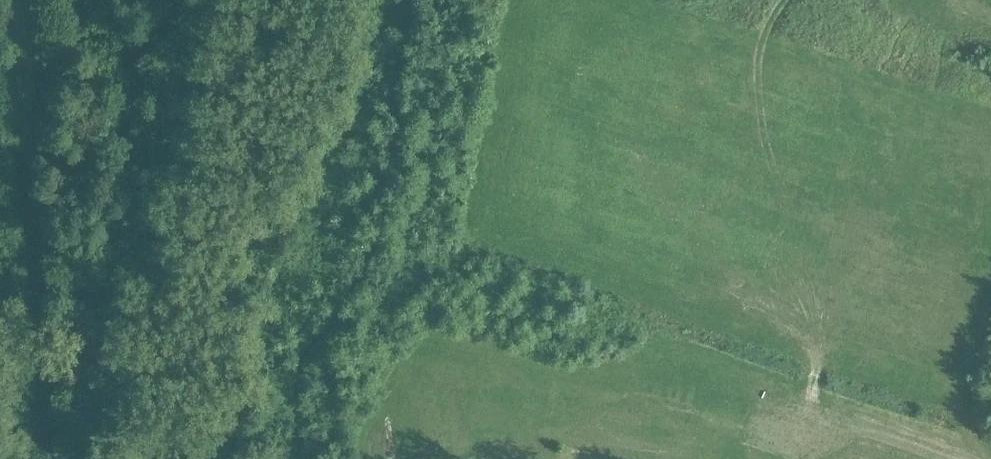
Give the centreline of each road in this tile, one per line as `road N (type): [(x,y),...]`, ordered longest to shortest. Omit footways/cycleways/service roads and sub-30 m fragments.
road 1 (track): [(36,458),(27,0)]

